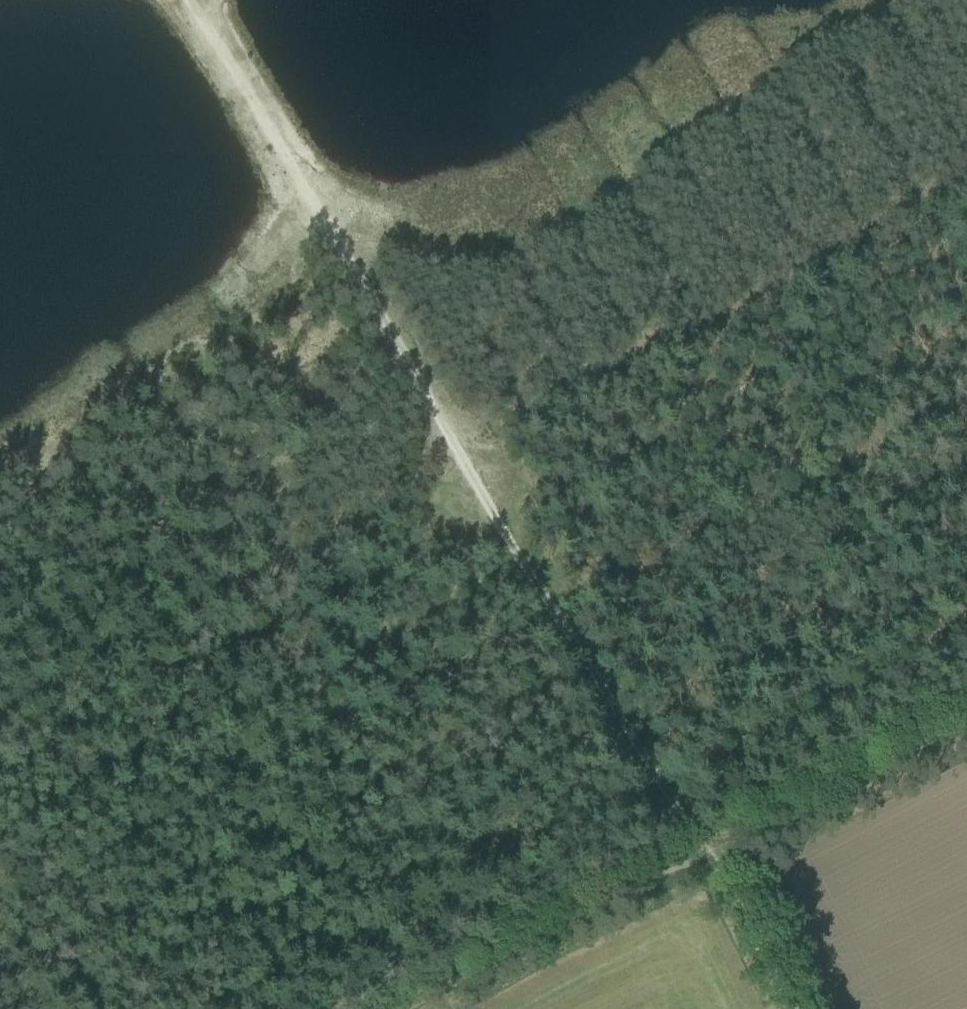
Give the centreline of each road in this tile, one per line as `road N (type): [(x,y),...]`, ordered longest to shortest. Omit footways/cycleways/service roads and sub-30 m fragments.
road 1 (track): [(173,0),(245,130),(365,302),(564,639),(680,861)]
road 2 (track): [(695,846),(784,1008)]

